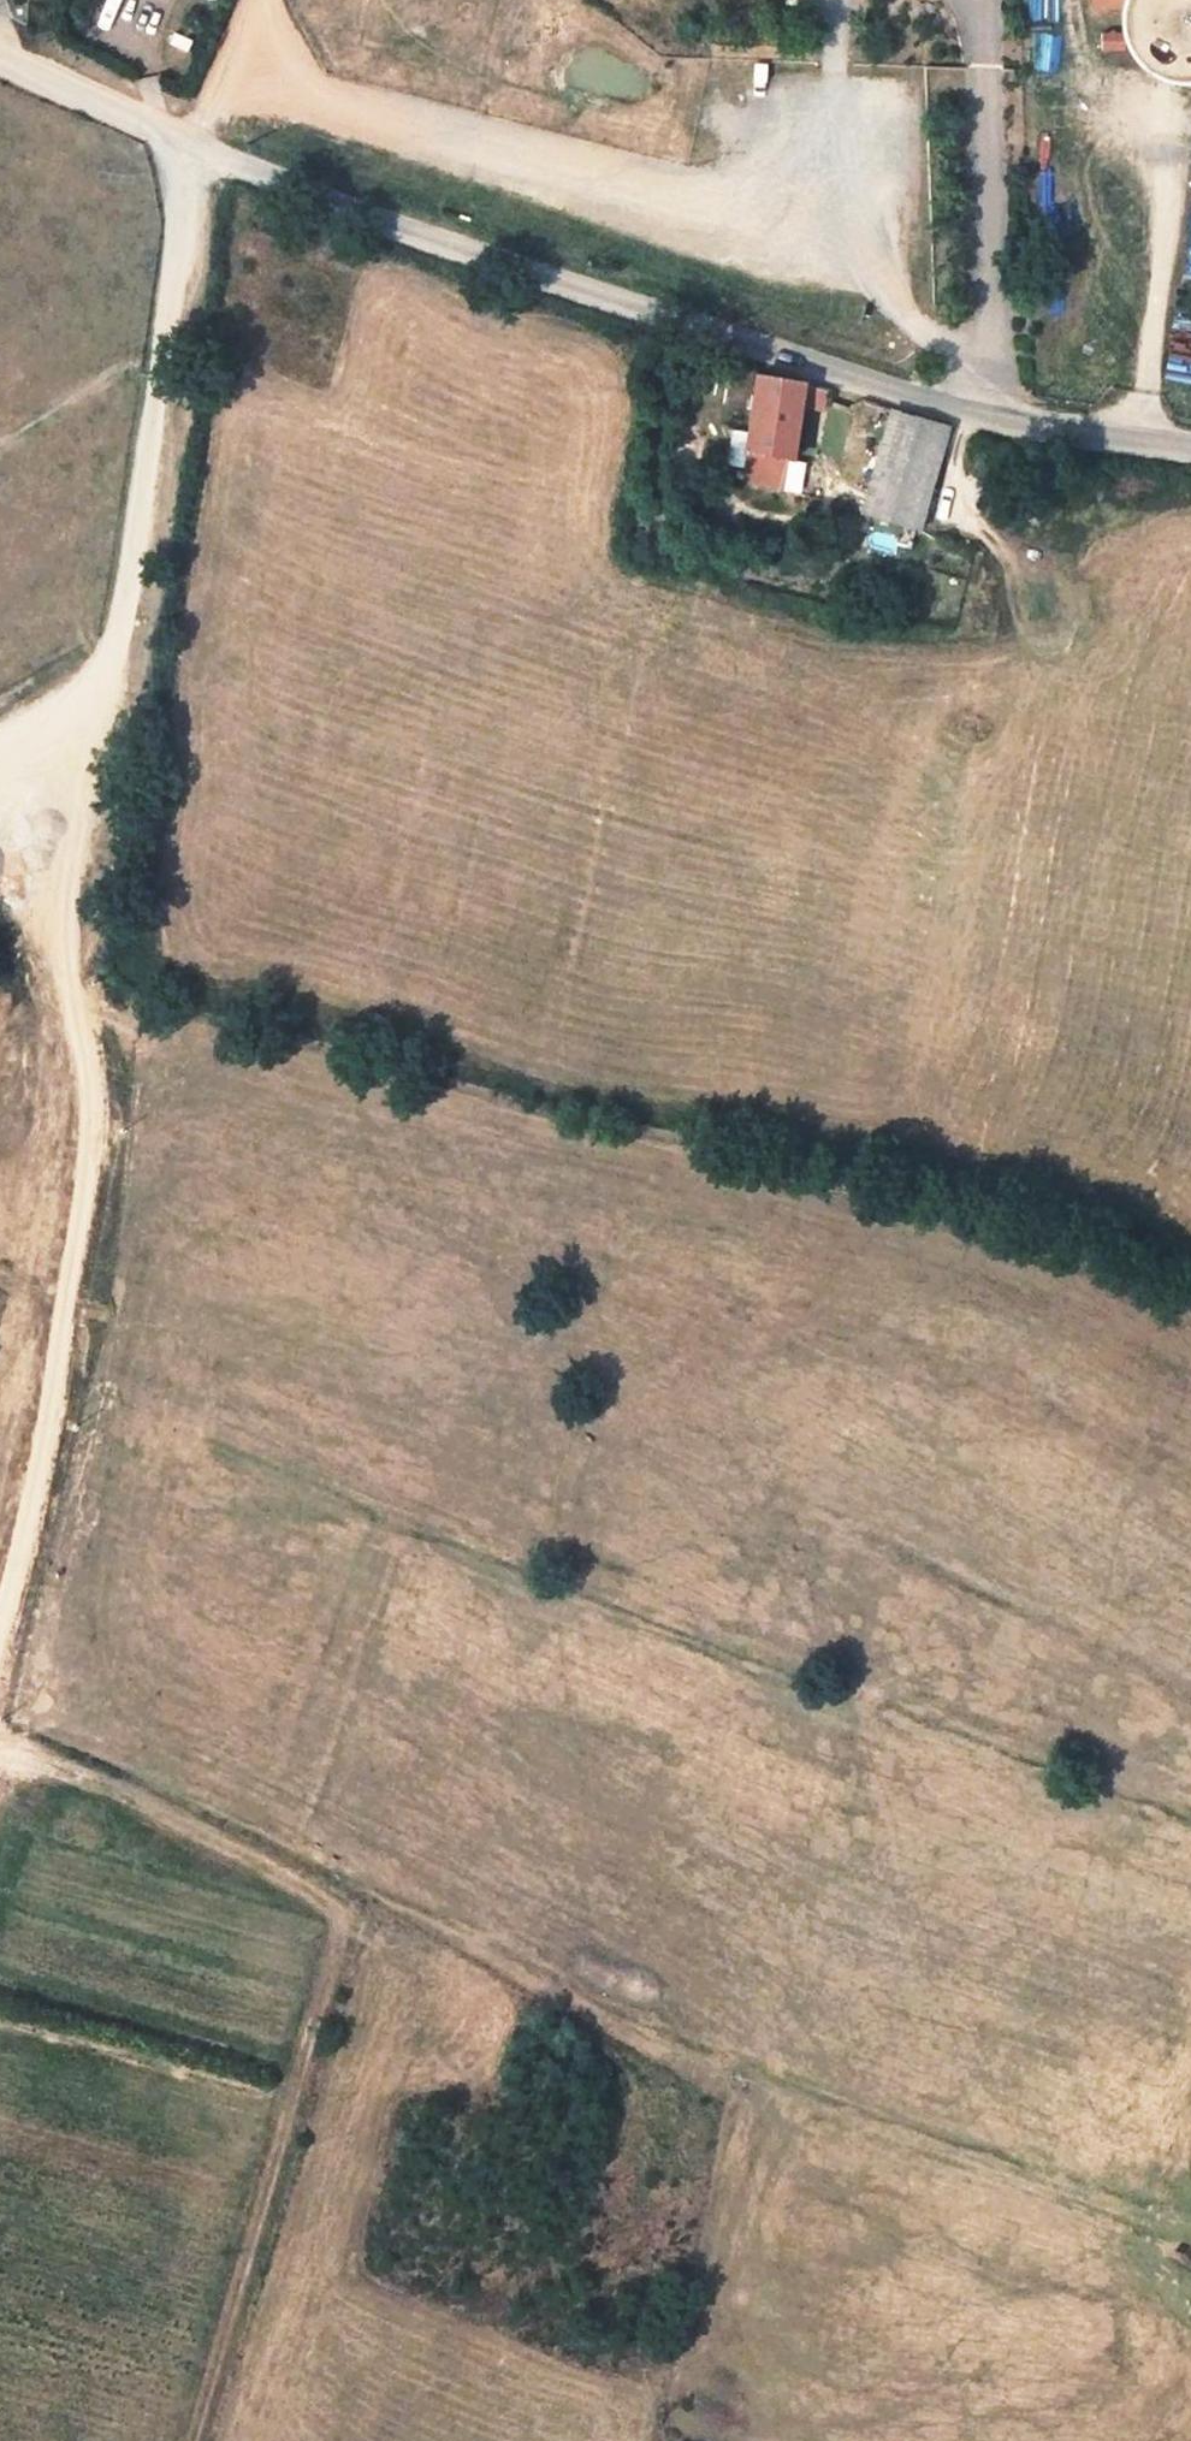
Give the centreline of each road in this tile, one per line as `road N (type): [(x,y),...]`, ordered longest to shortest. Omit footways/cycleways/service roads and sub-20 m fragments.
road 1 (unclassified): [(1190,445),(996,418),(797,368),(194,149),(0,57)]
road 2 (track): [(0,1750),(307,1887)]

